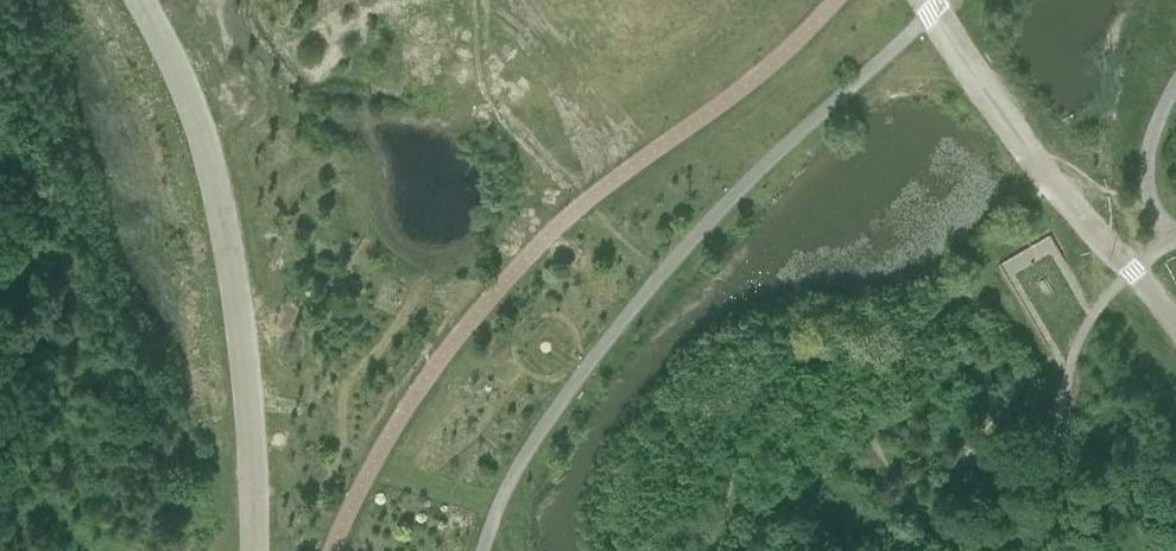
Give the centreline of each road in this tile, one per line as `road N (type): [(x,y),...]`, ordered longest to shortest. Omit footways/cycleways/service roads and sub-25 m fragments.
road 1 (unclassified): [(137,0),(157,30),(215,189),(251,421),(253,550)]

